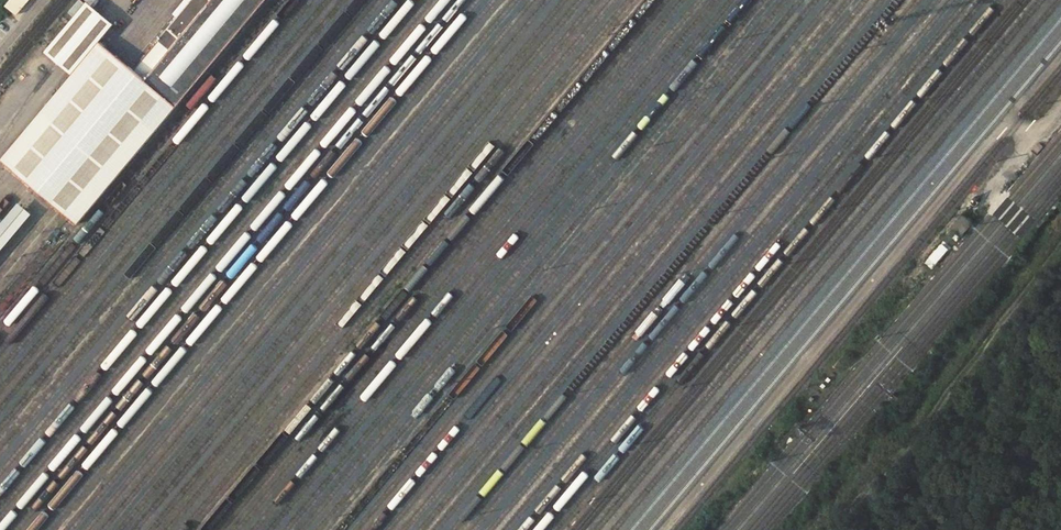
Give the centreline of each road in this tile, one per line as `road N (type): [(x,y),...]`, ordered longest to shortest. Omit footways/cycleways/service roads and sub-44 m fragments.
road 1 (track): [(667,529),(1060,60)]

